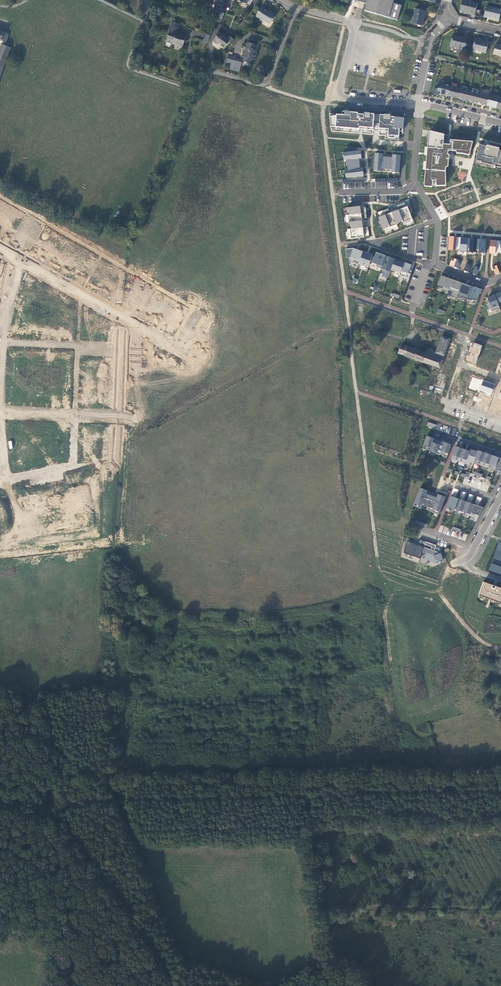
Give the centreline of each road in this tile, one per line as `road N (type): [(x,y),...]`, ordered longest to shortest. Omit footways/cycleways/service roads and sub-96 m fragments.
road 1 (residential): [(419,104),(414,177),(438,225),(435,266)]
road 2 (unclassified): [(269,80),(419,104)]

